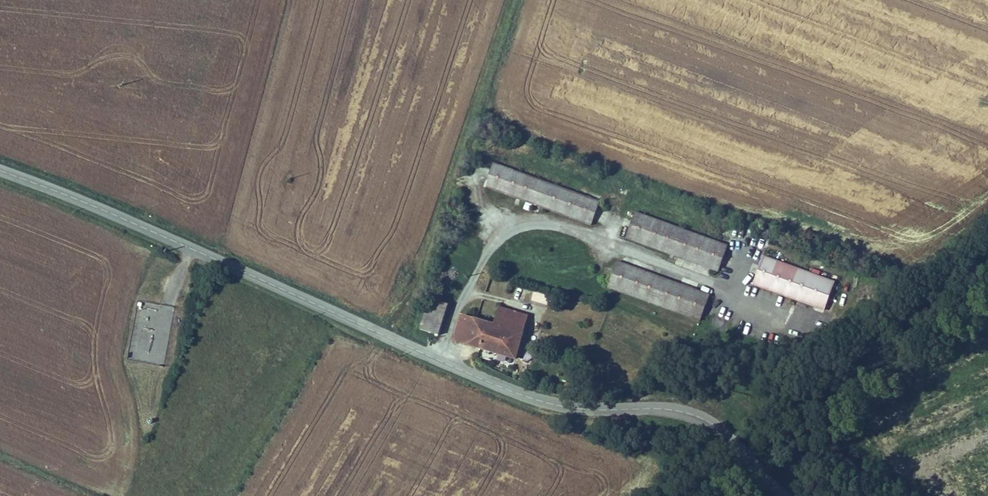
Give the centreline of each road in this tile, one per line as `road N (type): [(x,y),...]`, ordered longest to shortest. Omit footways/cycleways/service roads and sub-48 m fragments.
road 1 (tertiary): [(0,171),(551,400),(707,416),(782,495)]

